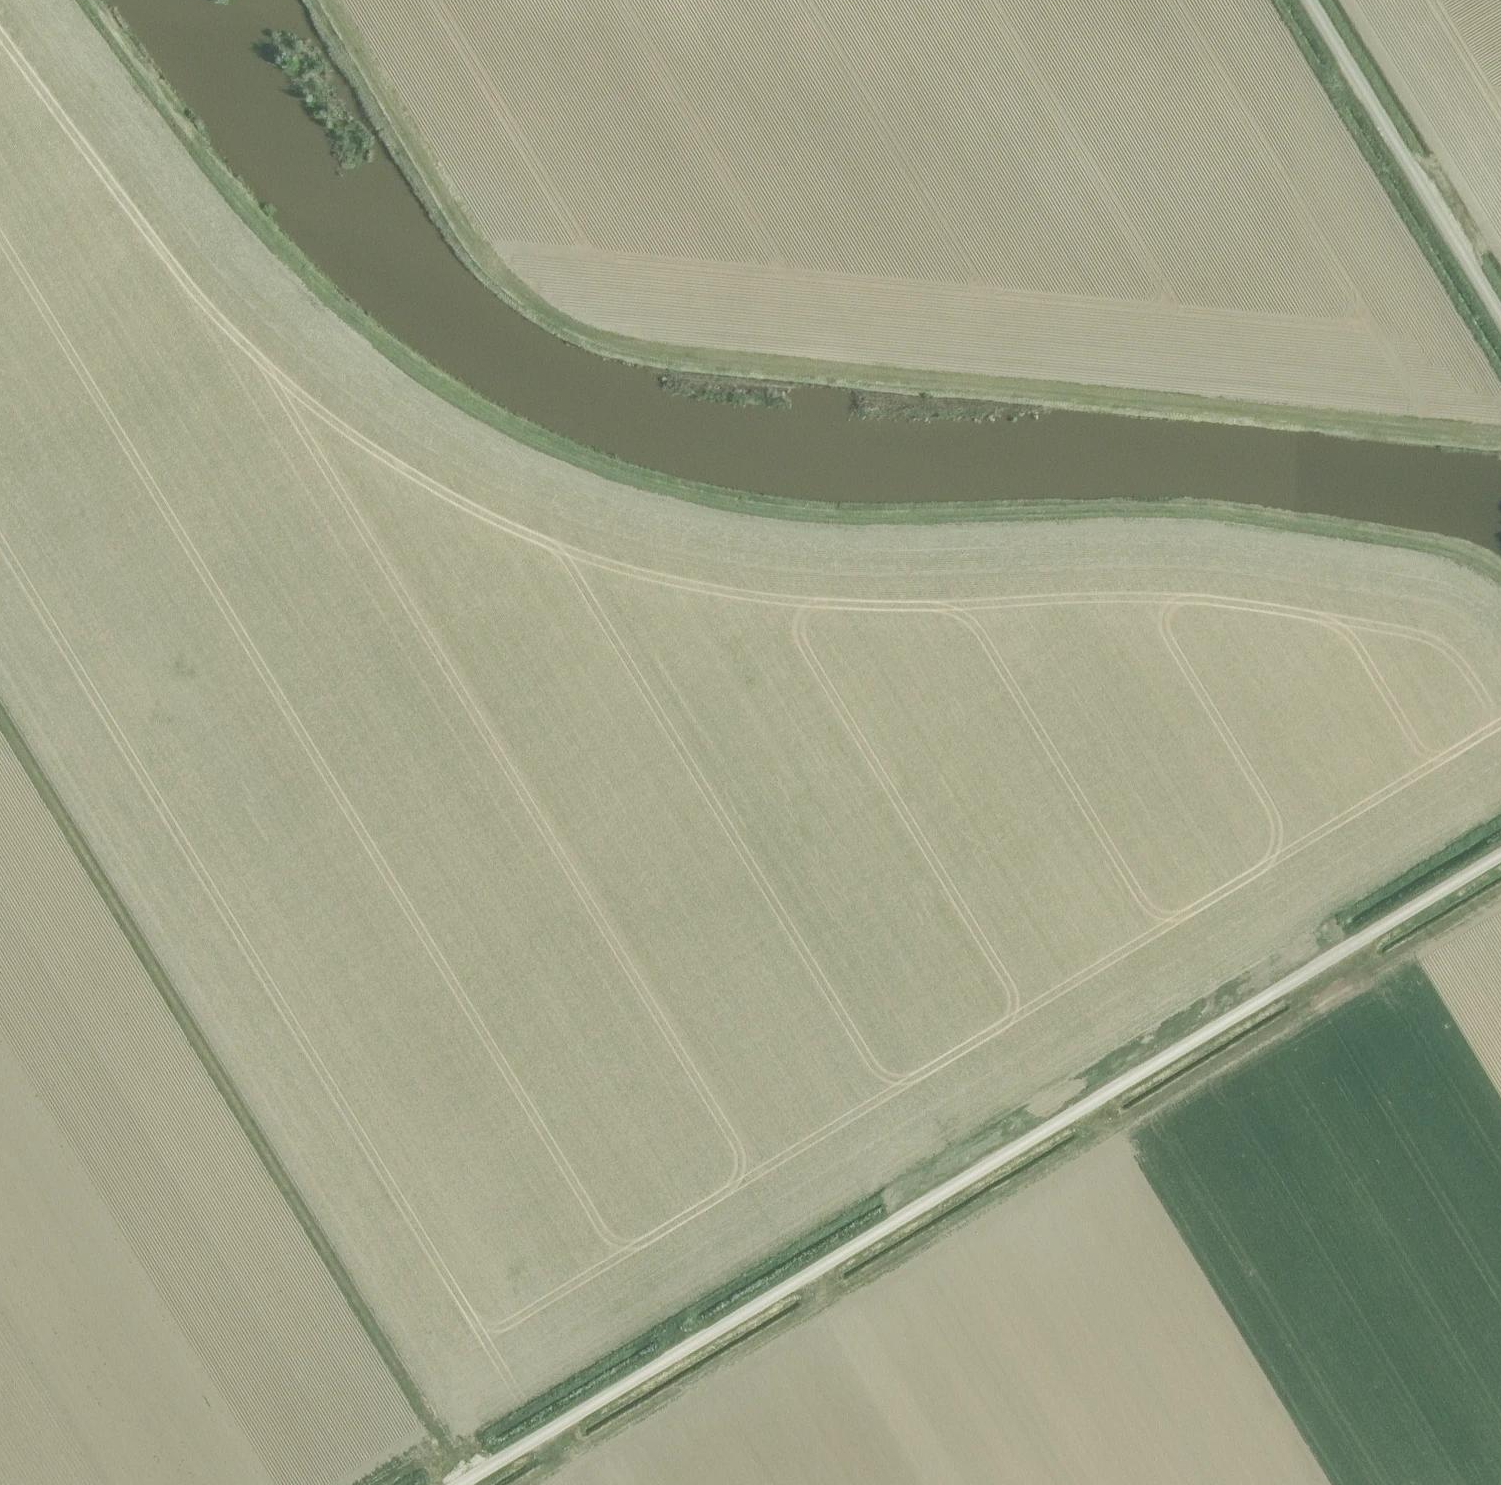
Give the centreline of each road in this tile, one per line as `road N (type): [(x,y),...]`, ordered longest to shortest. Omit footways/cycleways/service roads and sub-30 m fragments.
road 1 (unclassified): [(460,1484),(1500,854)]
road 2 (unclassified): [(1500,316),(1309,0)]

